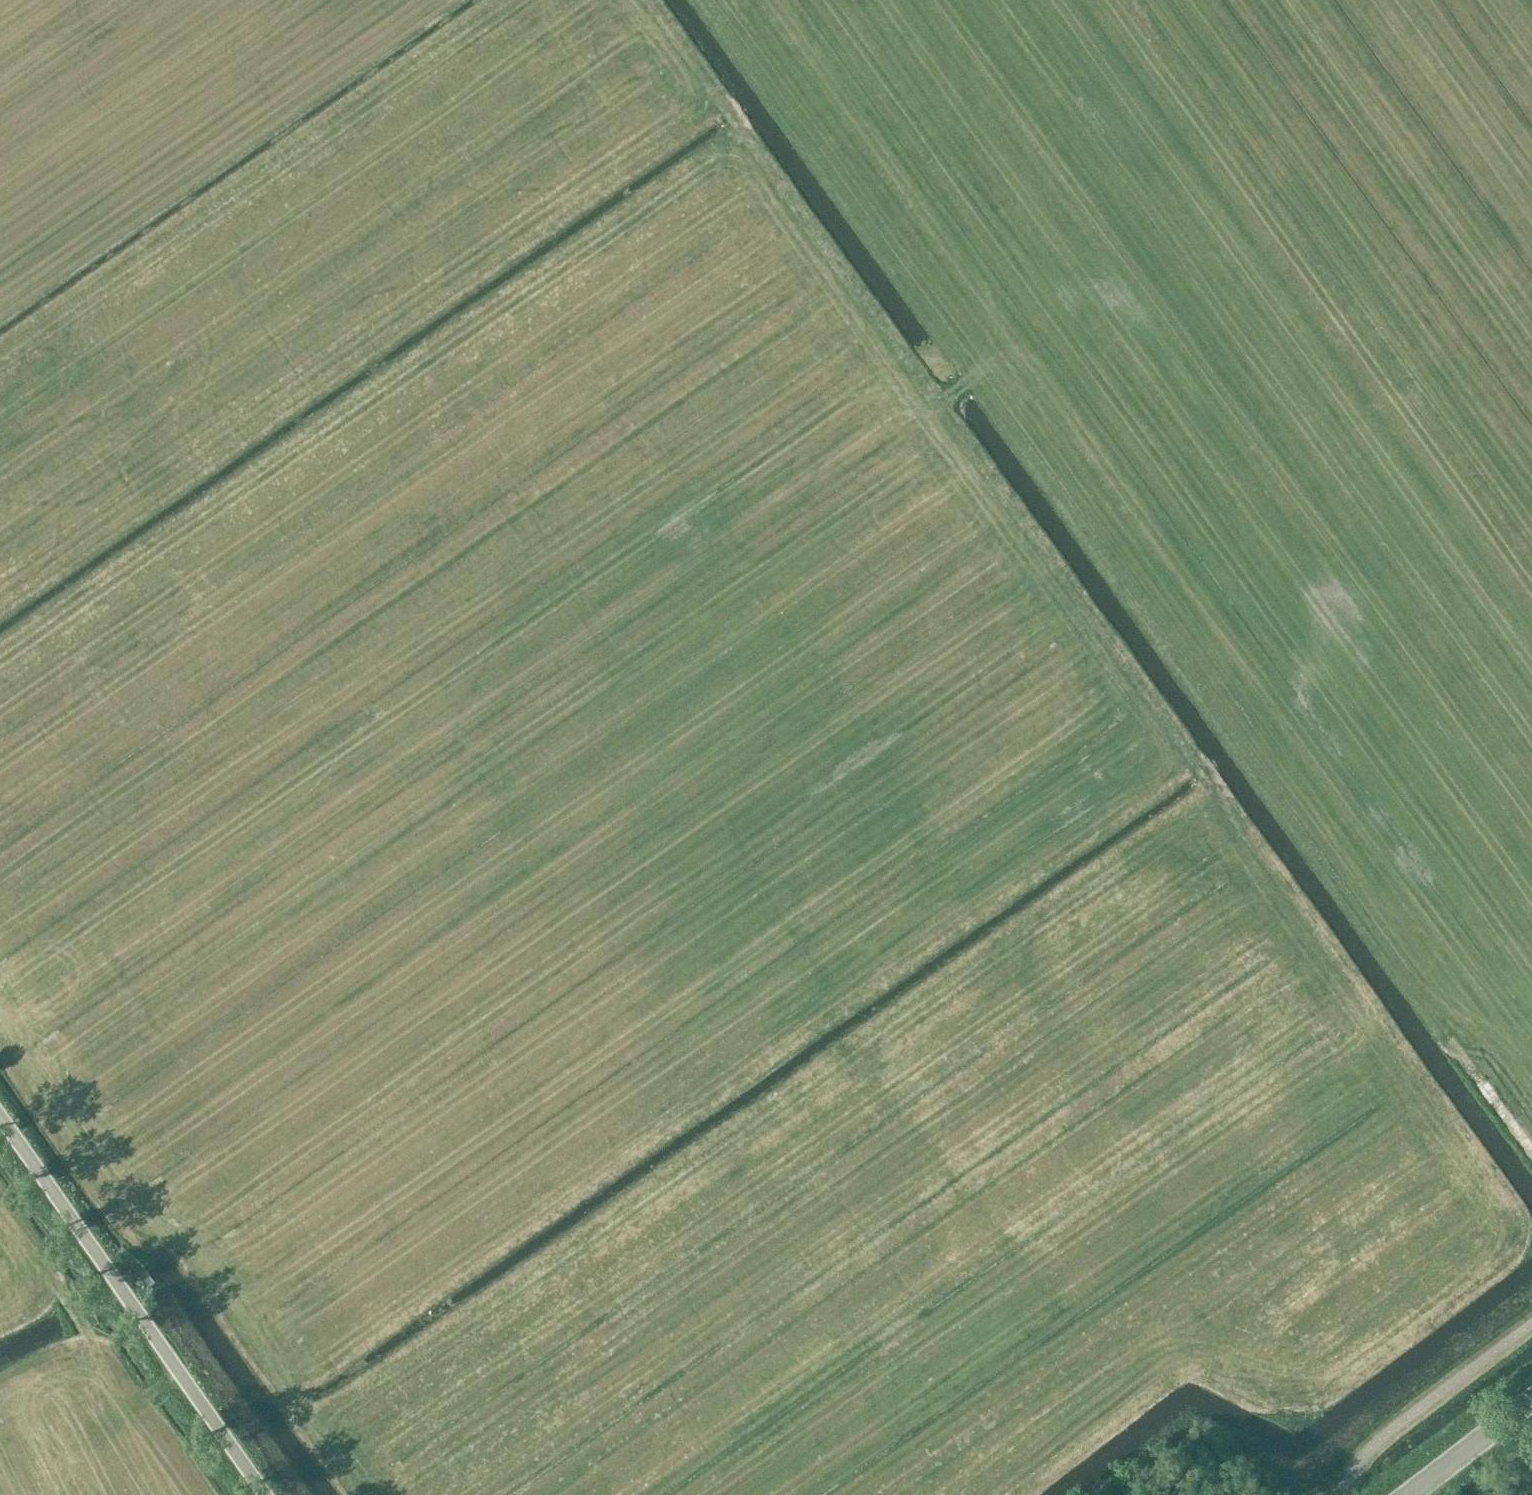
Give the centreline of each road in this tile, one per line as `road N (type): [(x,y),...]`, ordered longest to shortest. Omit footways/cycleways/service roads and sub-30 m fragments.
road 1 (unclassified): [(0,1116),(266,1494)]
road 2 (secondary): [(1406,1494),(1531,1399)]

